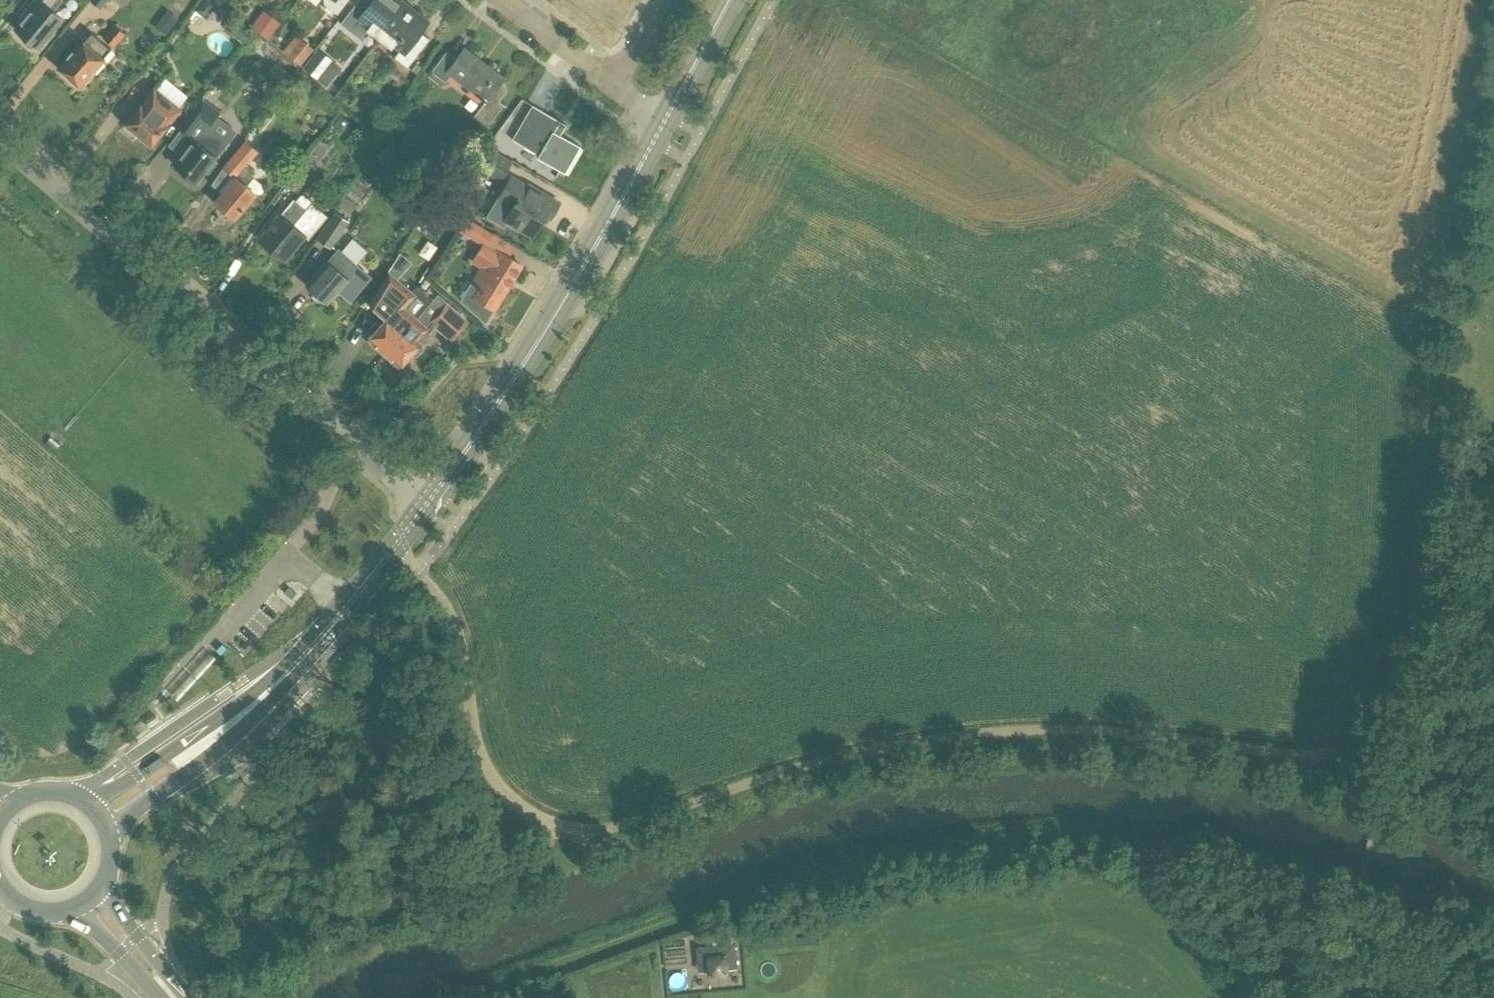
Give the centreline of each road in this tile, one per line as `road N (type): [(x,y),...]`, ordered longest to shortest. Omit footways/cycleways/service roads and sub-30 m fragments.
road 1 (unclassified): [(1435,664),(1370,733),(1319,754),(1092,729),(950,736),(789,768),(594,832),(548,823),(500,789),(478,746),(459,630),(447,603),(392,553)]
road 2 (residential): [(425,506),(0,136)]
road 3 (primary): [(668,117),(555,314),(425,506)]
road 4 (primary): [(109,834),(226,745),(291,668)]
road 5 (primary): [(291,668),(89,805)]
road 6 (primary): [(392,553),(291,668)]
road 7 (residential): [(616,88),(500,0)]
road 8 (primary): [(731,0),(668,117)]
road 9 (primary): [(175,997),(91,899)]

